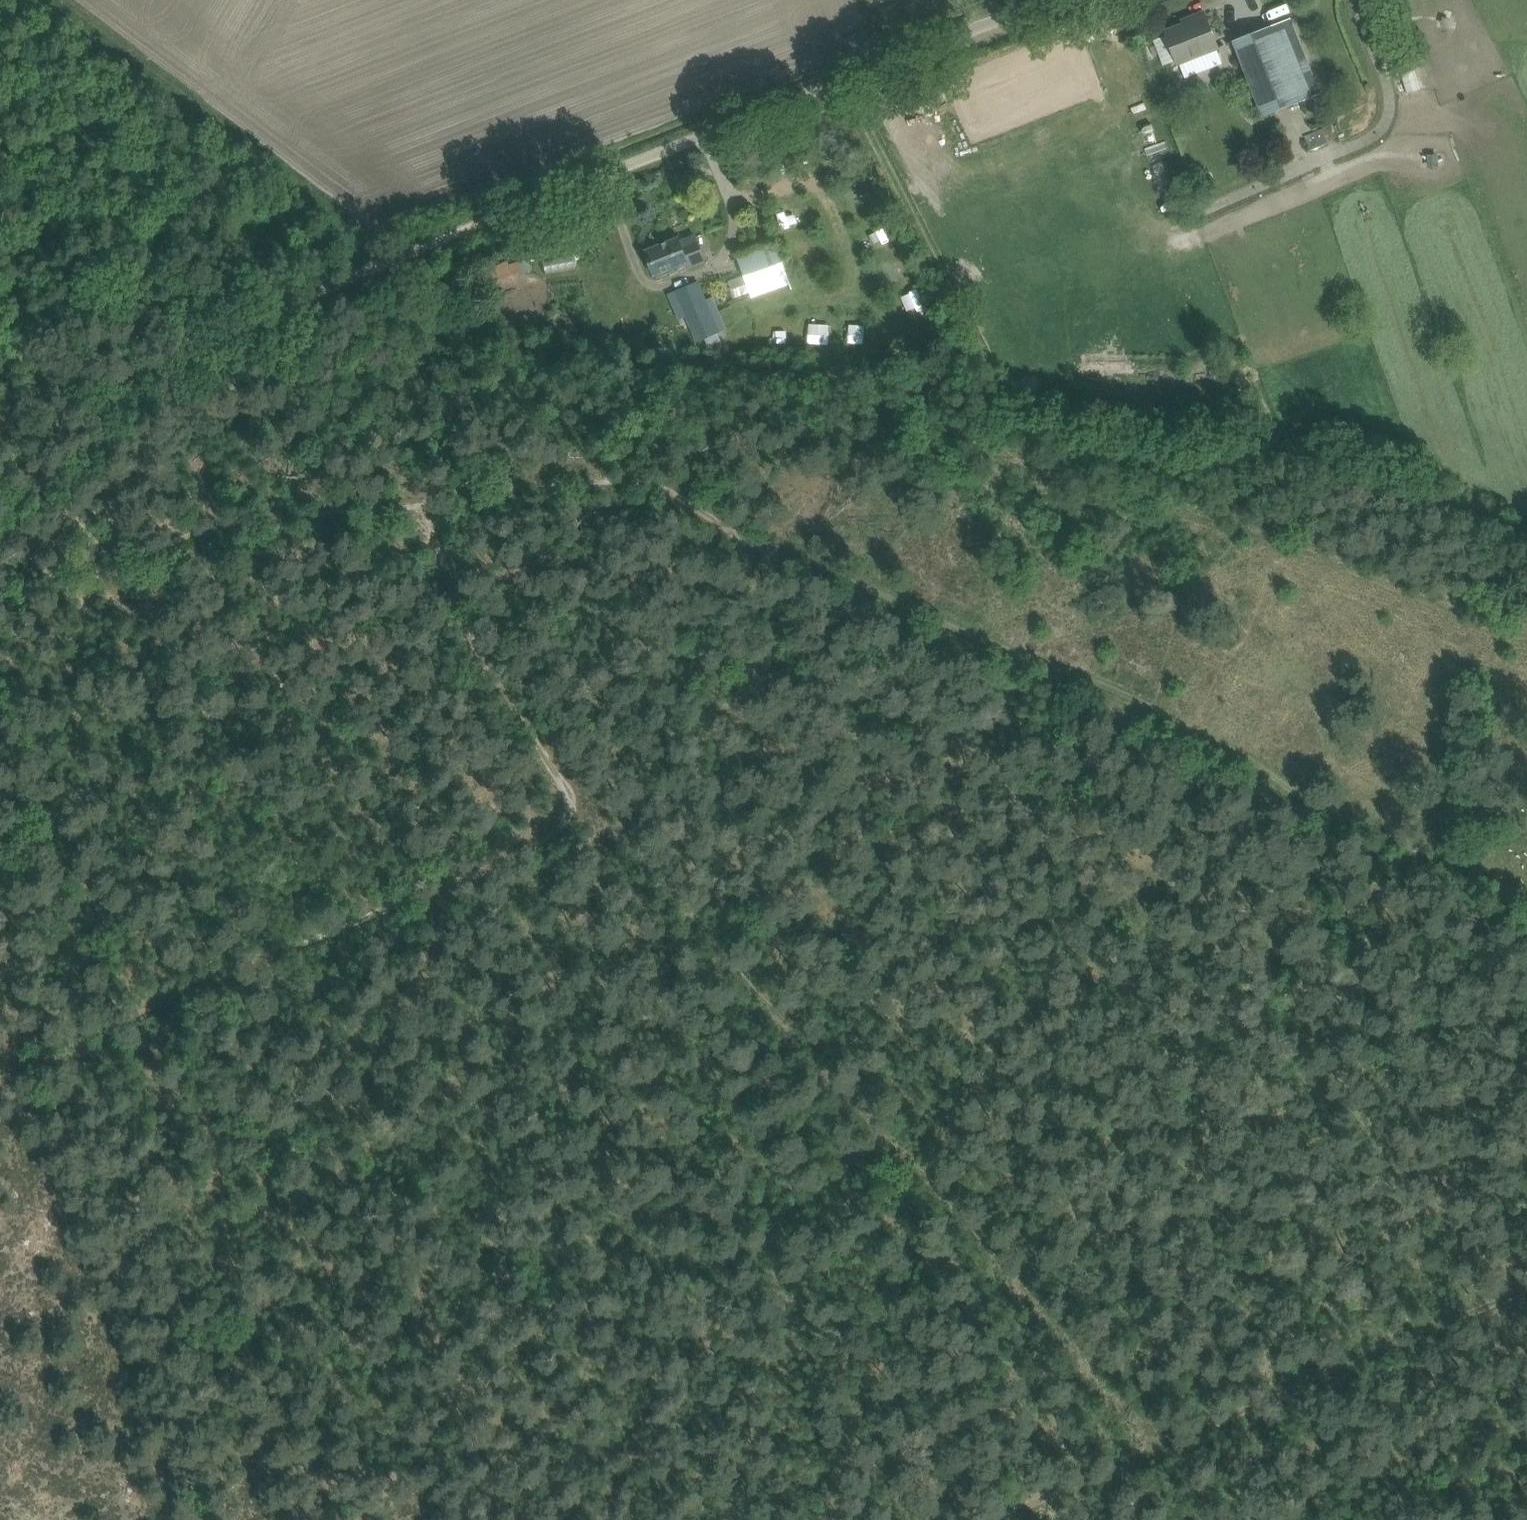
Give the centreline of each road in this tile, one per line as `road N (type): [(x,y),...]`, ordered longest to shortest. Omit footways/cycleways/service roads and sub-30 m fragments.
road 1 (track): [(846,79),(1021,418),(1128,459),(1305,460),(1526,542)]
road 2 (track): [(0,541),(184,350),(562,190)]
road 3 (track): [(0,1051),(532,853),(558,777)]
road 4 (track): [(1526,1287),(1010,1519)]
road 5 (unclassified): [(562,190),(1048,0)]

